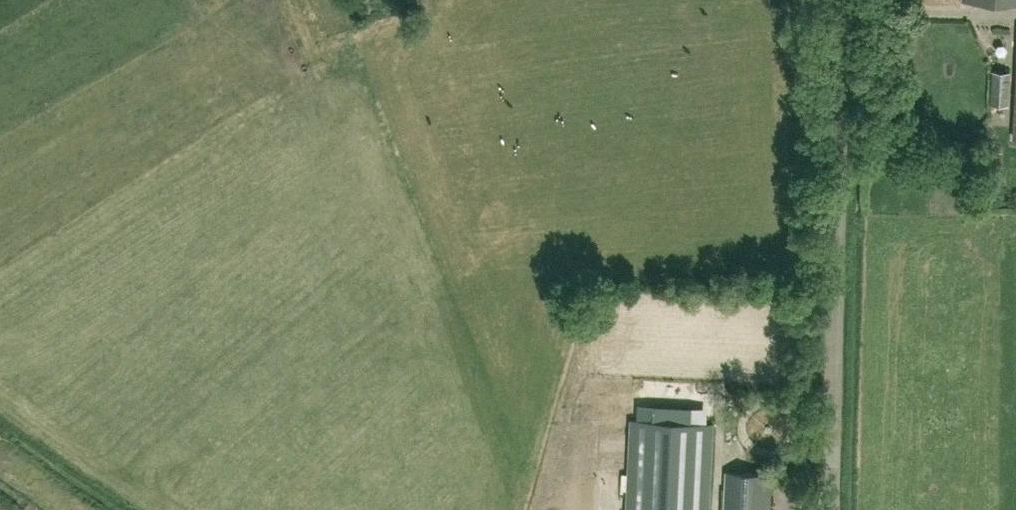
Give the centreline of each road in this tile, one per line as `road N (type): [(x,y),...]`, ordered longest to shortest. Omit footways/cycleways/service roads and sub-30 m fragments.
road 1 (unclassified): [(830,509),(842,0)]

